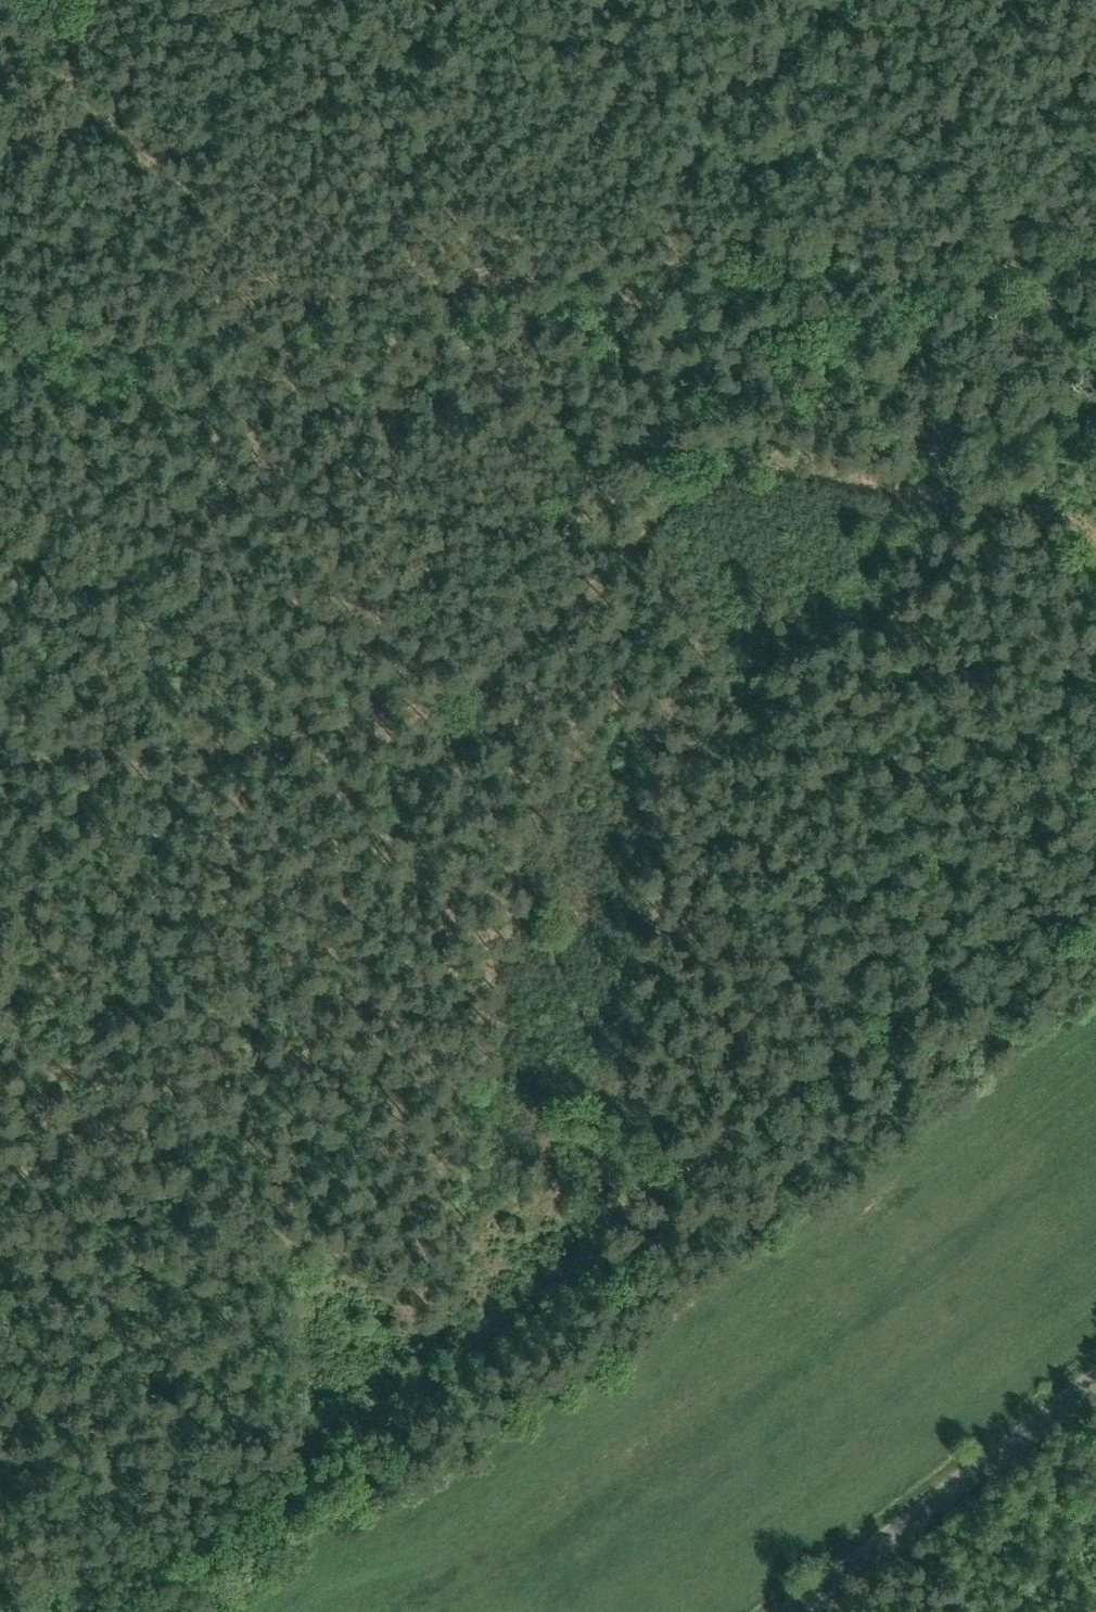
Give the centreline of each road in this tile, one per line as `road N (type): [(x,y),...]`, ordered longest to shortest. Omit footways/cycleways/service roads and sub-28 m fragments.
road 1 (unclassified): [(786,1611),(1095,1374)]

